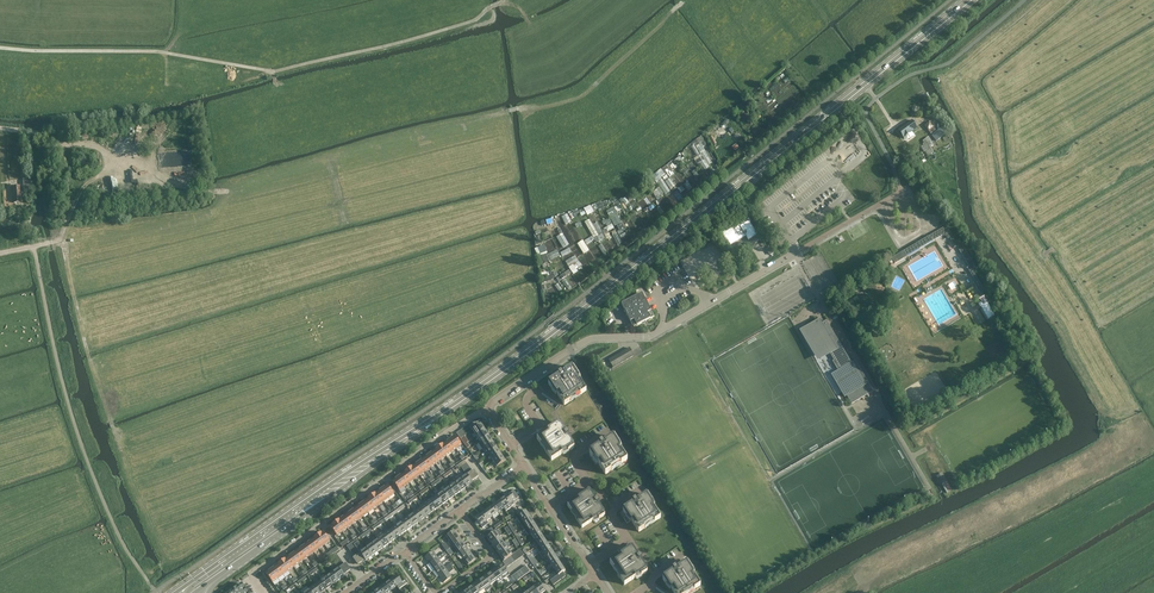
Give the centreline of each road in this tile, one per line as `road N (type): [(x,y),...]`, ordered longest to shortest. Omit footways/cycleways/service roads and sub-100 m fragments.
road 1 (secondary): [(455,404),(968,0)]
road 2 (track): [(63,230),(207,215),(226,189),(519,109)]
road 3 (track): [(146,578),(167,560),(128,476),(60,238)]
road 4 (unclassified): [(487,410),(590,340),(656,335),(796,253)]
road 5 (secondary): [(455,404),(177,589)]
road 6 (residential): [(264,592),(252,573),(487,410)]
road 7 (secondary): [(215,580),(455,404)]
road 8 (track): [(0,48),(165,53),(271,71),(278,86)]
road 9 (track): [(271,71),(466,24),(504,0)]
road 10 (track): [(685,0),(588,91),(519,109)]
road 11 (residential): [(404,552),(438,592),(489,559),(461,512)]
road 12 (track): [(85,186),(110,165),(108,155),(0,126)]

